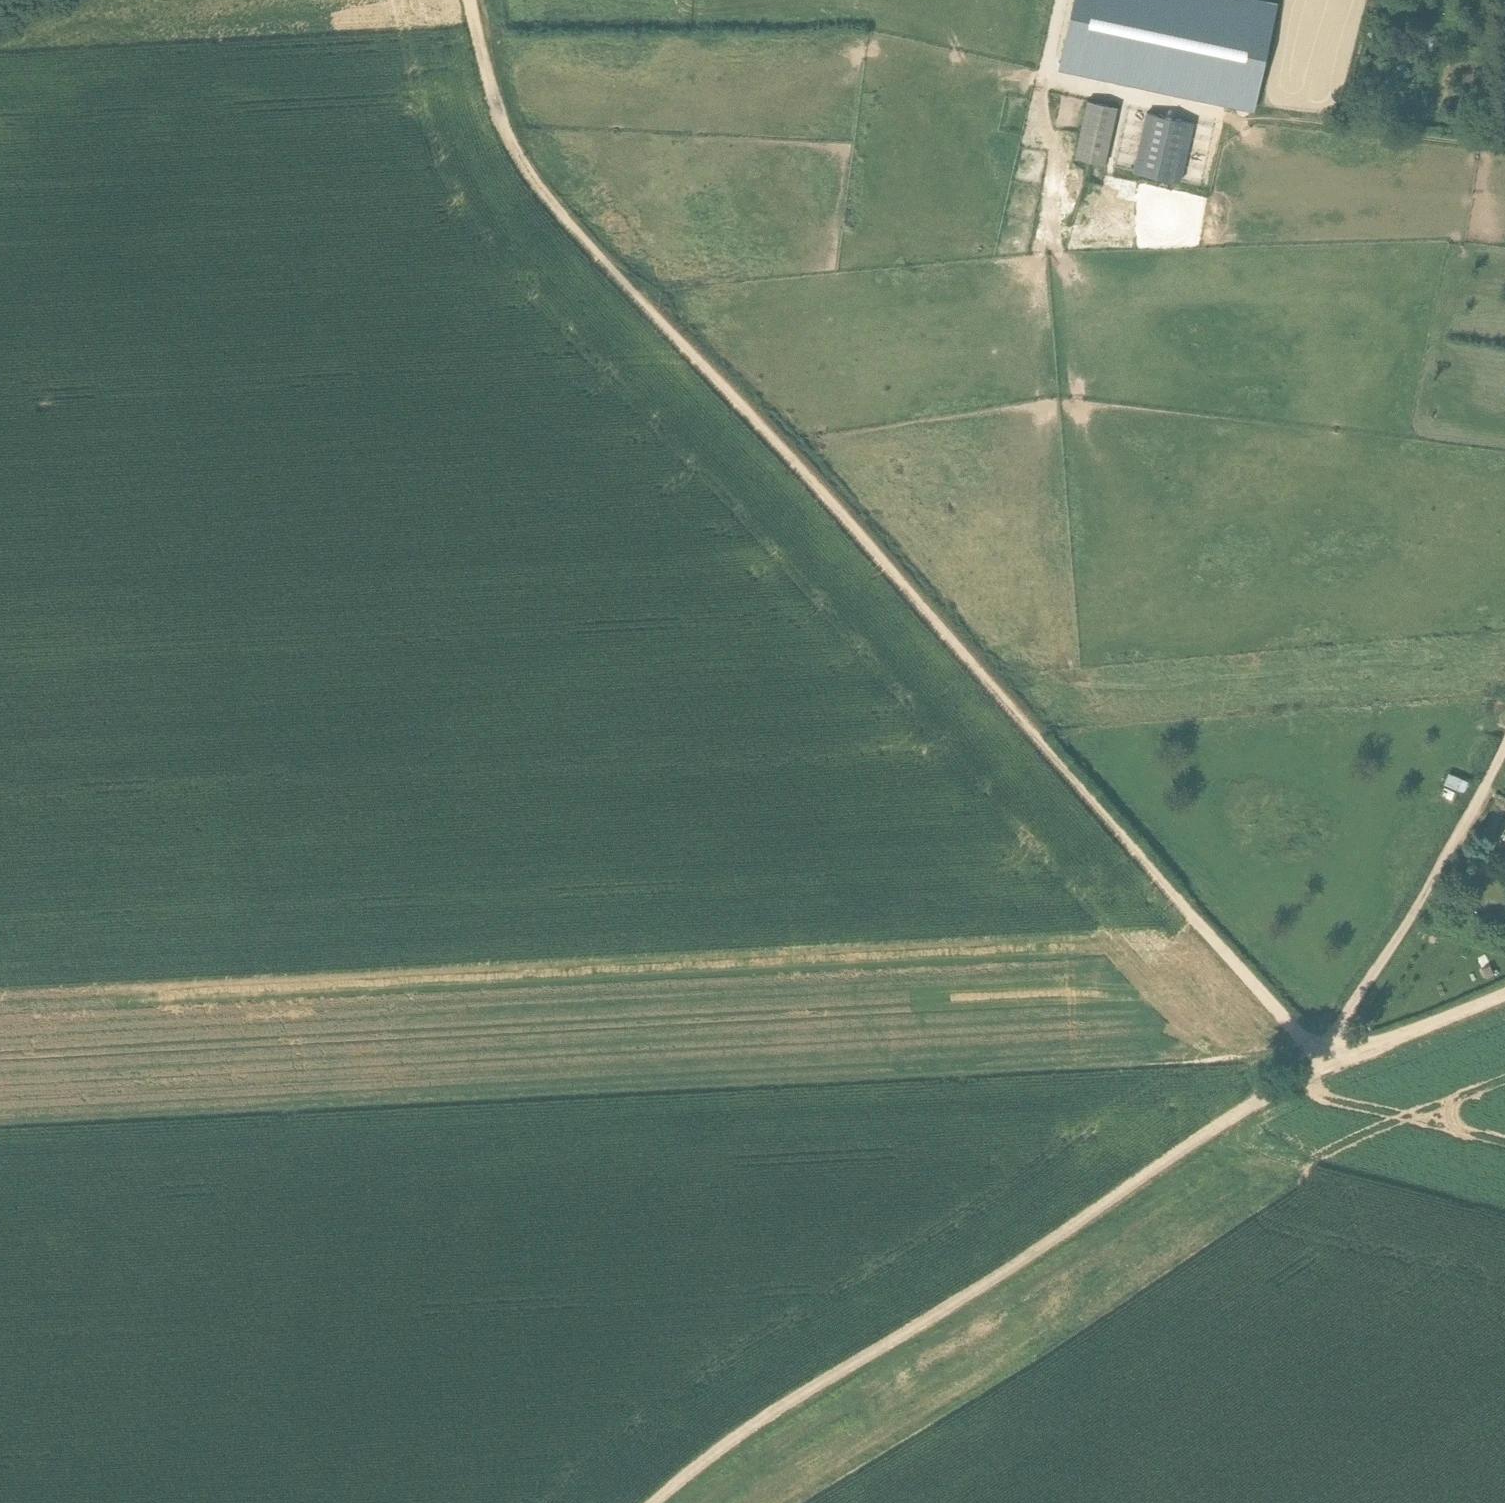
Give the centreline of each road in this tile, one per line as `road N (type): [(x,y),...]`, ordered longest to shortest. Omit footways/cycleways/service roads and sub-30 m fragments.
road 1 (track): [(473,0),(506,124),(539,186),(1282,1016),(1311,1042),(1333,1047)]
road 2 (track): [(1333,1047),(1318,1067),(786,1406),(654,1502)]
road 3 (track): [(1333,1047),(1504,745)]
road 4 (track): [(1504,994),(1386,1042),(1333,1047)]

